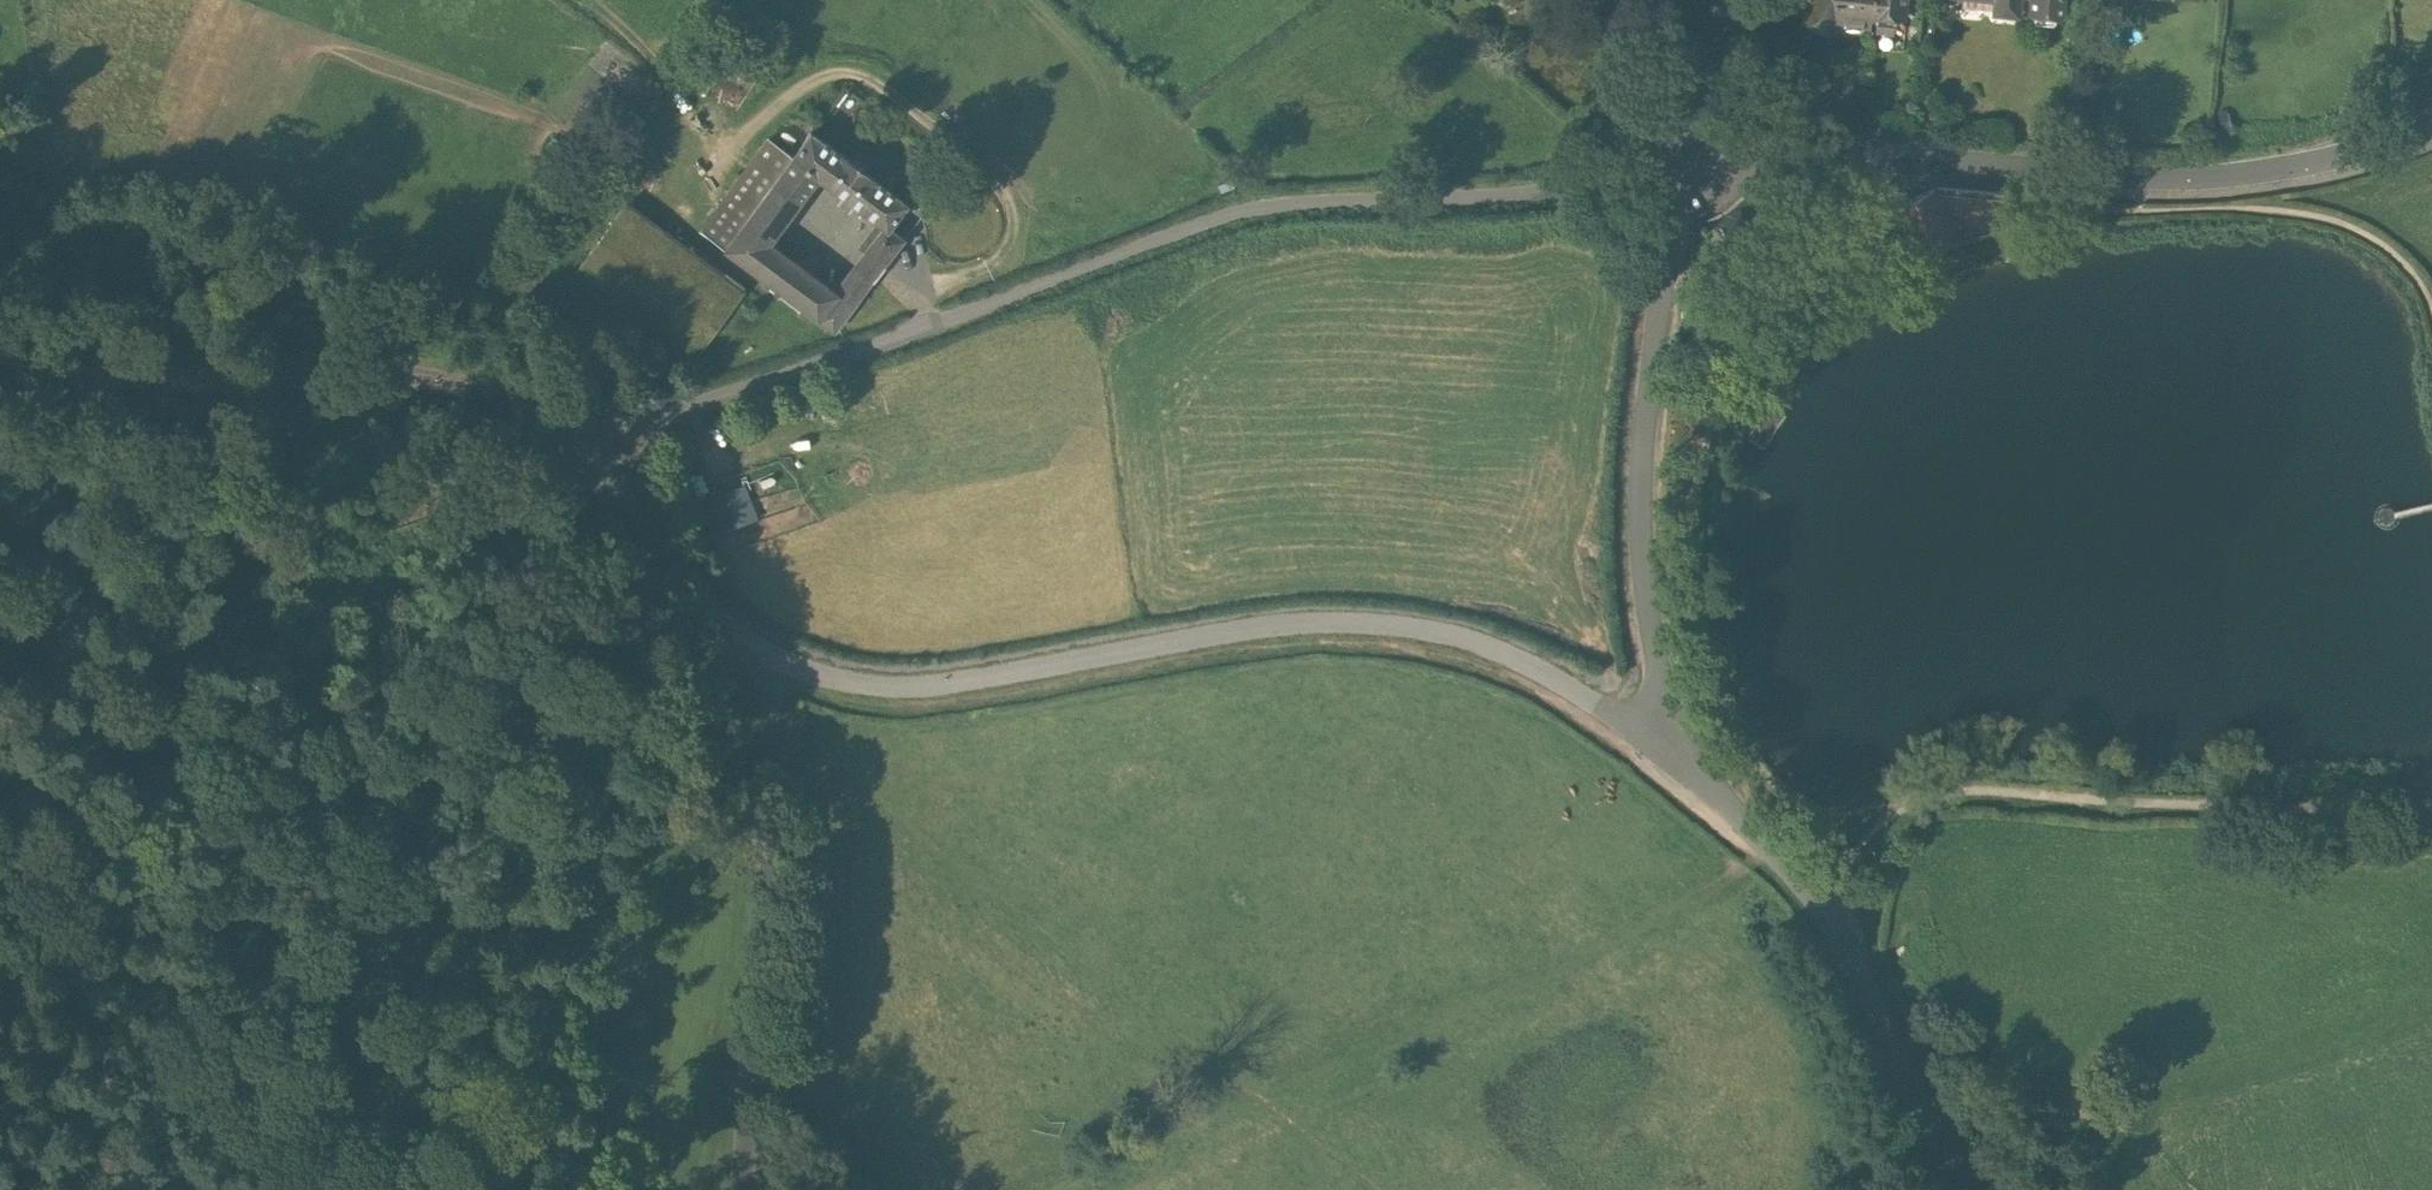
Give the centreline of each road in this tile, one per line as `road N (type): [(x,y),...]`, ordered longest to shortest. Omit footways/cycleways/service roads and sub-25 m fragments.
road 1 (unclassified): [(1641,739),(1466,640),(1392,626),(1303,626),(950,685),(864,688),(777,666),(730,633),(688,587),(603,456)]
road 2 (unclassified): [(1672,172),(1501,197),(1226,217),(650,428),(603,456)]
road 3 (track): [(397,1189),(374,1086),(378,1030),(416,931),(463,851),(497,712),(603,456)]
road 4 (residential): [(2431,130),(2275,175),(2197,182),(1750,146),(1672,172)]
road 5 (unclassified): [(1672,172),(1637,505),(1656,697),(1641,739)]
road 6 (unclassified): [(1641,739),(1821,909),(1978,1189)]
road 7 (track): [(0,617),(59,653),(112,742),(132,755),(160,754),(179,731),(186,697),(173,656),(80,562),(0,512)]

